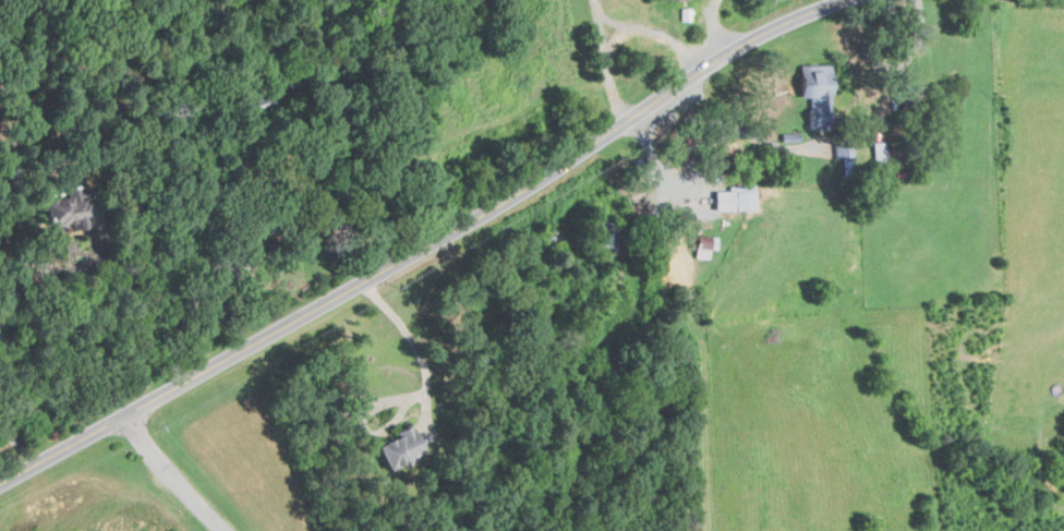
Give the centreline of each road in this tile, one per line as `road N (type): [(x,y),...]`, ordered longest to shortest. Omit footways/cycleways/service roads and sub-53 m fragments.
road 1 (tertiary): [(0,483),(364,281),(738,49),(856,0)]
road 2 (residential): [(230,530),(126,414)]
road 3 (residential): [(592,0),(626,123)]

